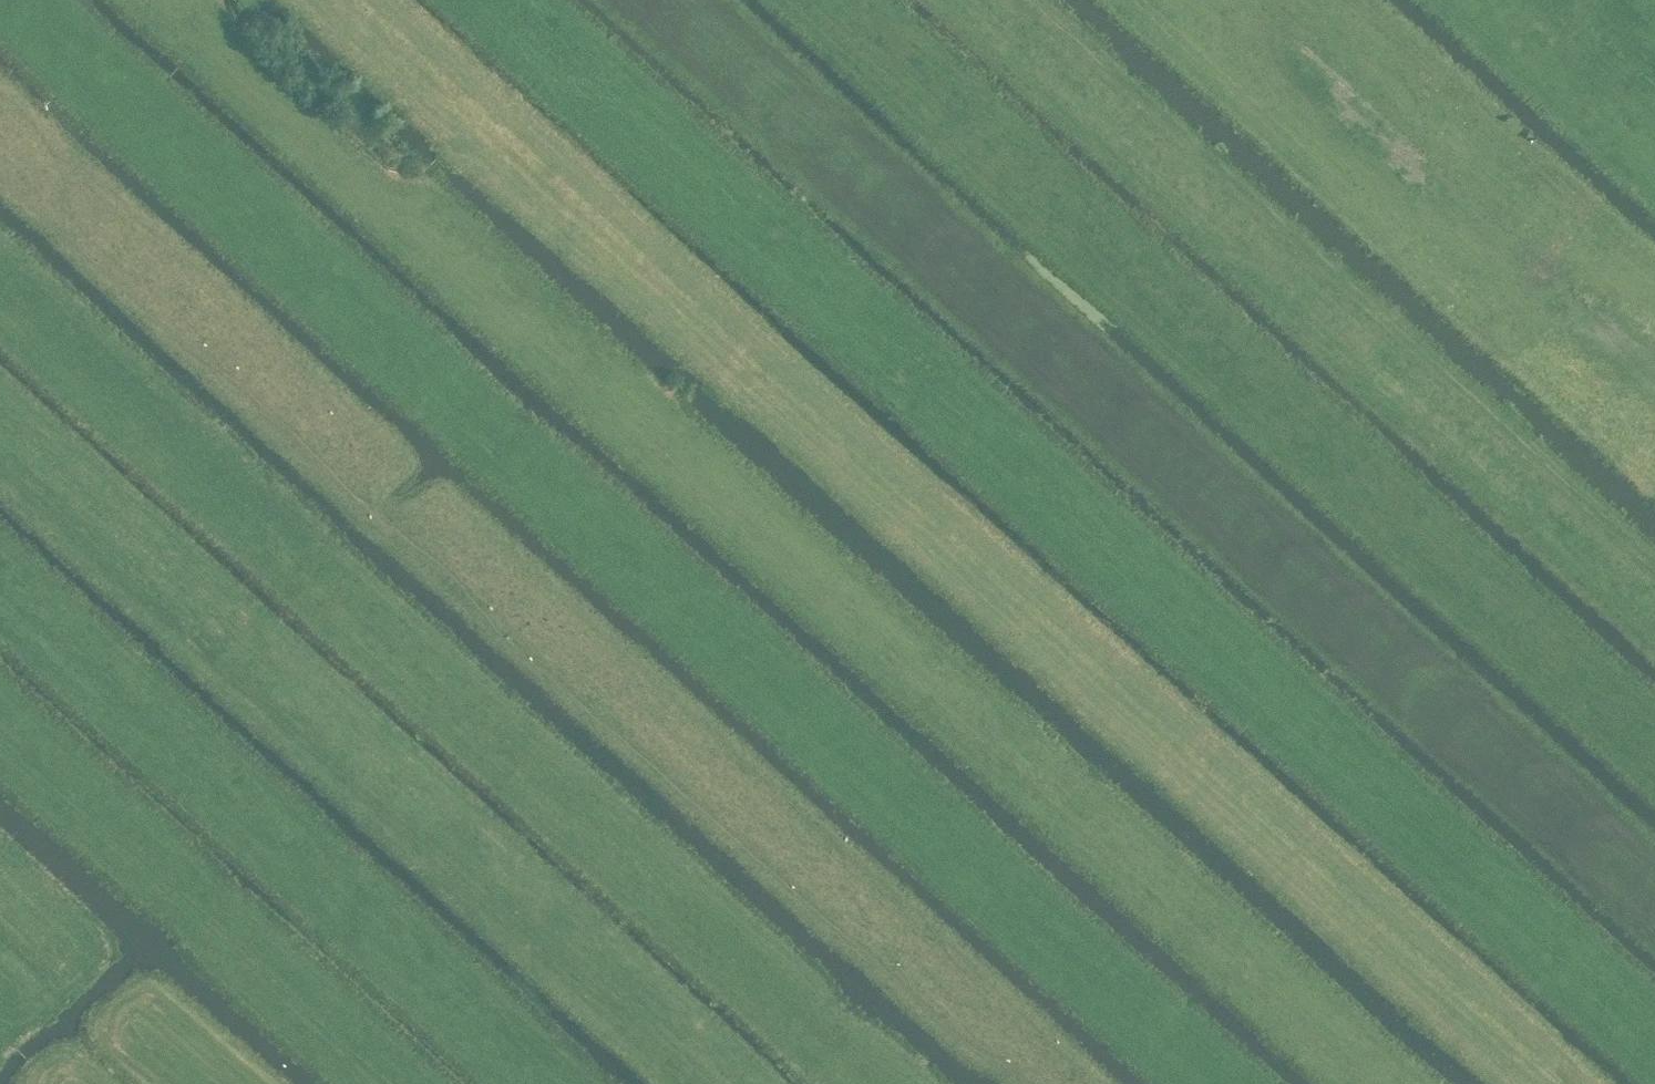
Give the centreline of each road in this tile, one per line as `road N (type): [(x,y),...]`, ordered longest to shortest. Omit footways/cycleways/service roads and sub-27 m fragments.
road 1 (track): [(1654,549),(1373,307),(1038,0)]

